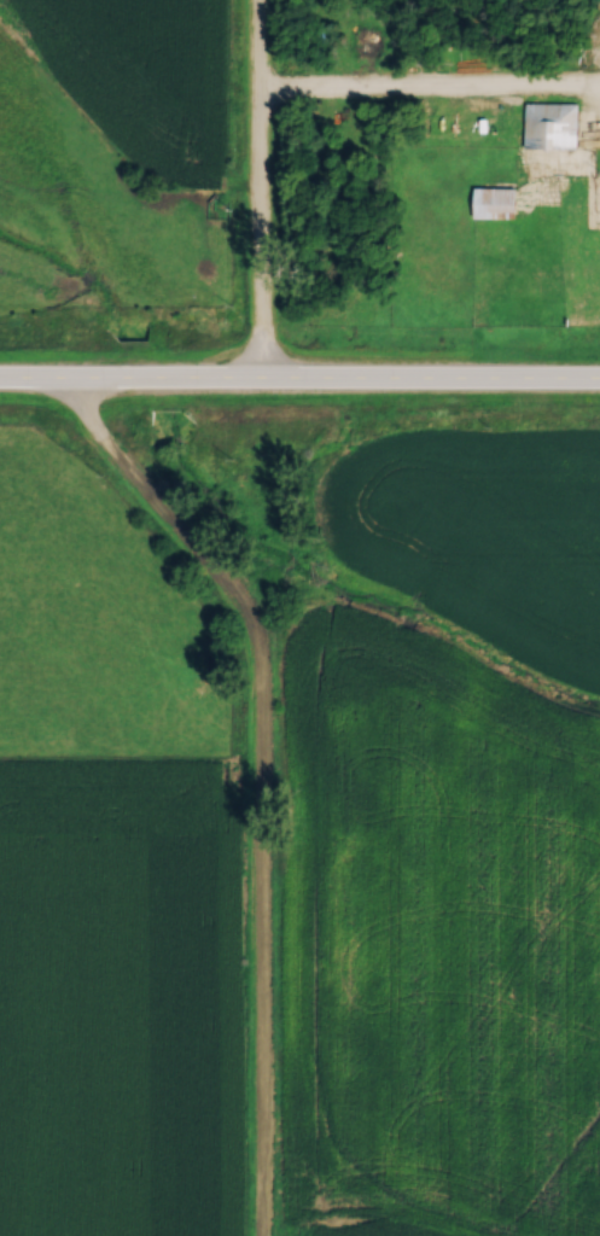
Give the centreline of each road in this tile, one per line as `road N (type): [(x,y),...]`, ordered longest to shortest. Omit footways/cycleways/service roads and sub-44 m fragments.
road 1 (residential): [(252,1235),(254,699),(246,630),(59,378)]
road 2 (primary): [(0,378),(599,379)]
road 3 (residential): [(258,379),(254,0)]

